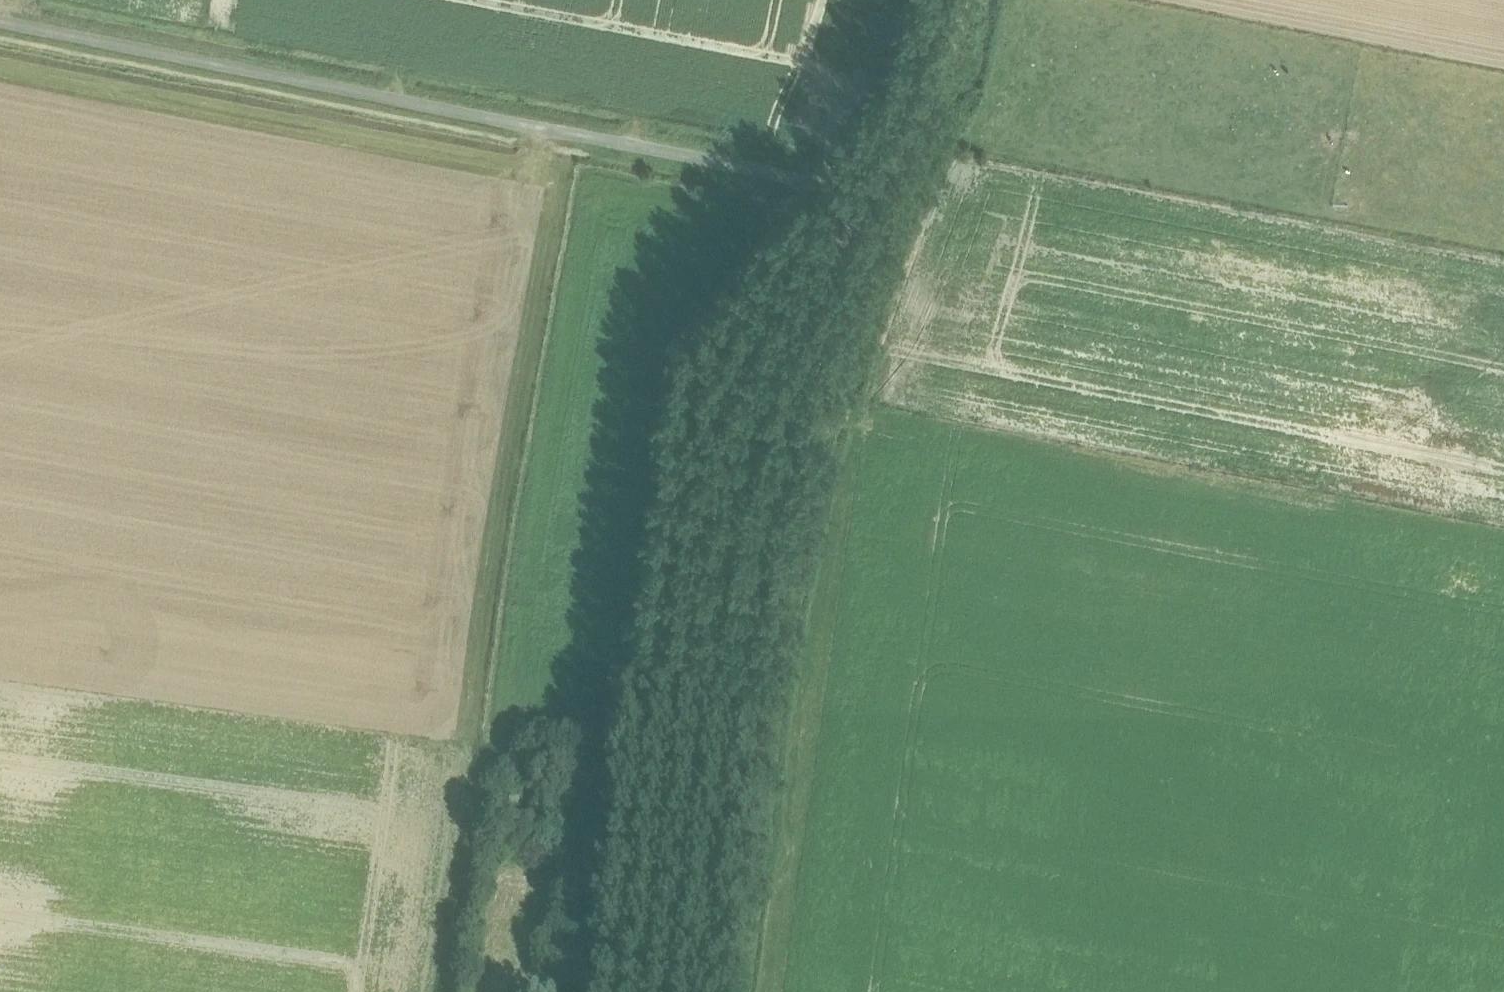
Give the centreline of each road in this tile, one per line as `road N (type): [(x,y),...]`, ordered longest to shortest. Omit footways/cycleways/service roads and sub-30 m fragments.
road 1 (track): [(652,991),(717,440),(867,182)]
road 2 (track): [(455,991),(493,782)]
road 3 (unclassified): [(867,182),(964,0)]

